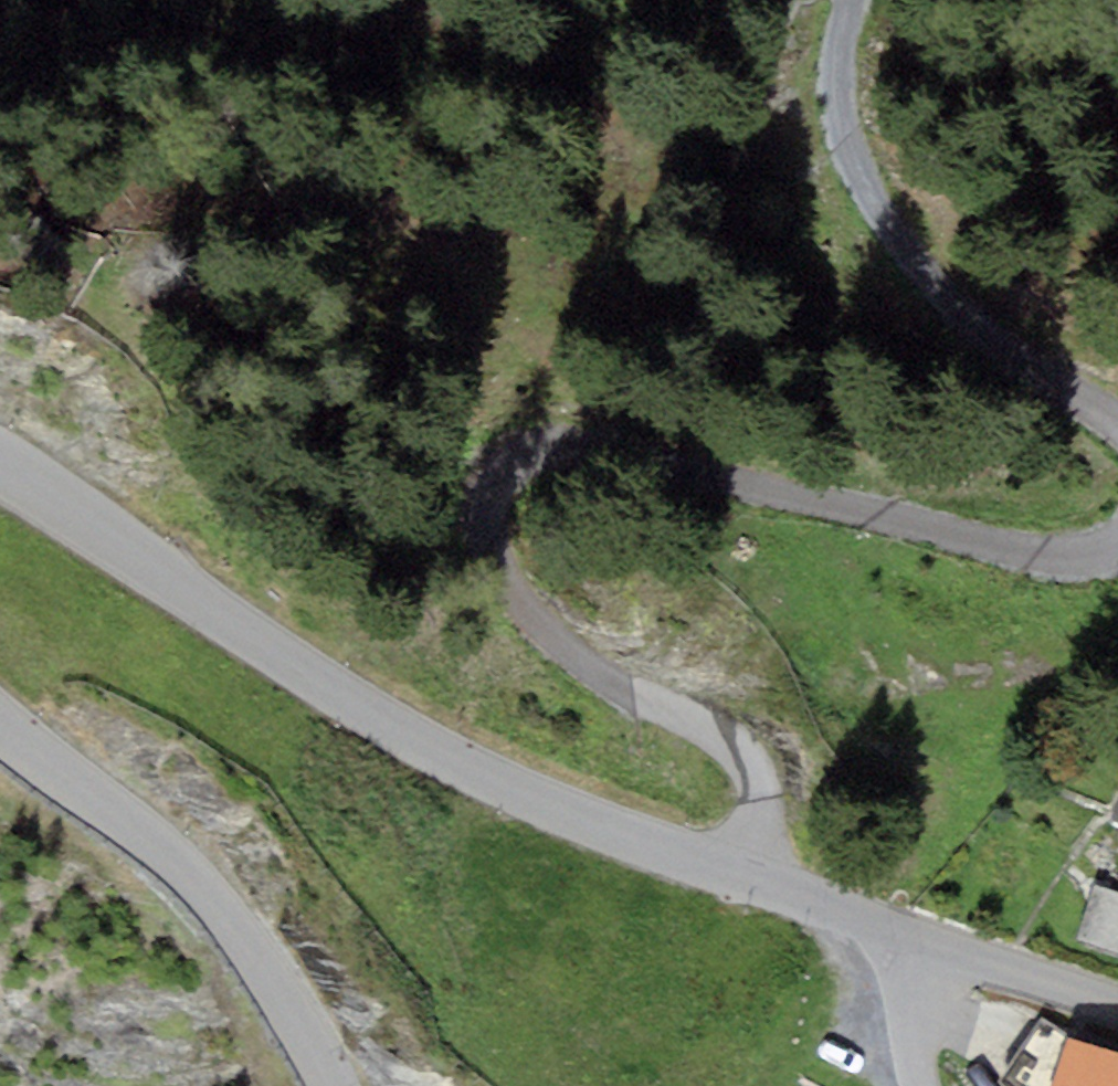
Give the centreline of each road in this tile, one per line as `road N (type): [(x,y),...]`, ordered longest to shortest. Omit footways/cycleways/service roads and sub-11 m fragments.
road 1 (track): [(739,874),(763,791),(751,761),(720,731),(572,659),(509,597),(480,518),(495,475),(543,444),(750,481),(1026,550),(1096,553),(1117,546)]
road 2 (residential): [(939,945),(491,774),(358,699),(0,463)]
road 3 (track): [(1117,424),(961,317),(857,175),(837,111),(836,47),(848,0)]
road 4 (residential): [(0,721),(149,838),(234,920),(303,1019),(336,1085)]
road 5 (residential): [(1117,1002),(939,945)]
road 6 (residential): [(936,1085),(922,1052),(920,1004),(939,945)]

